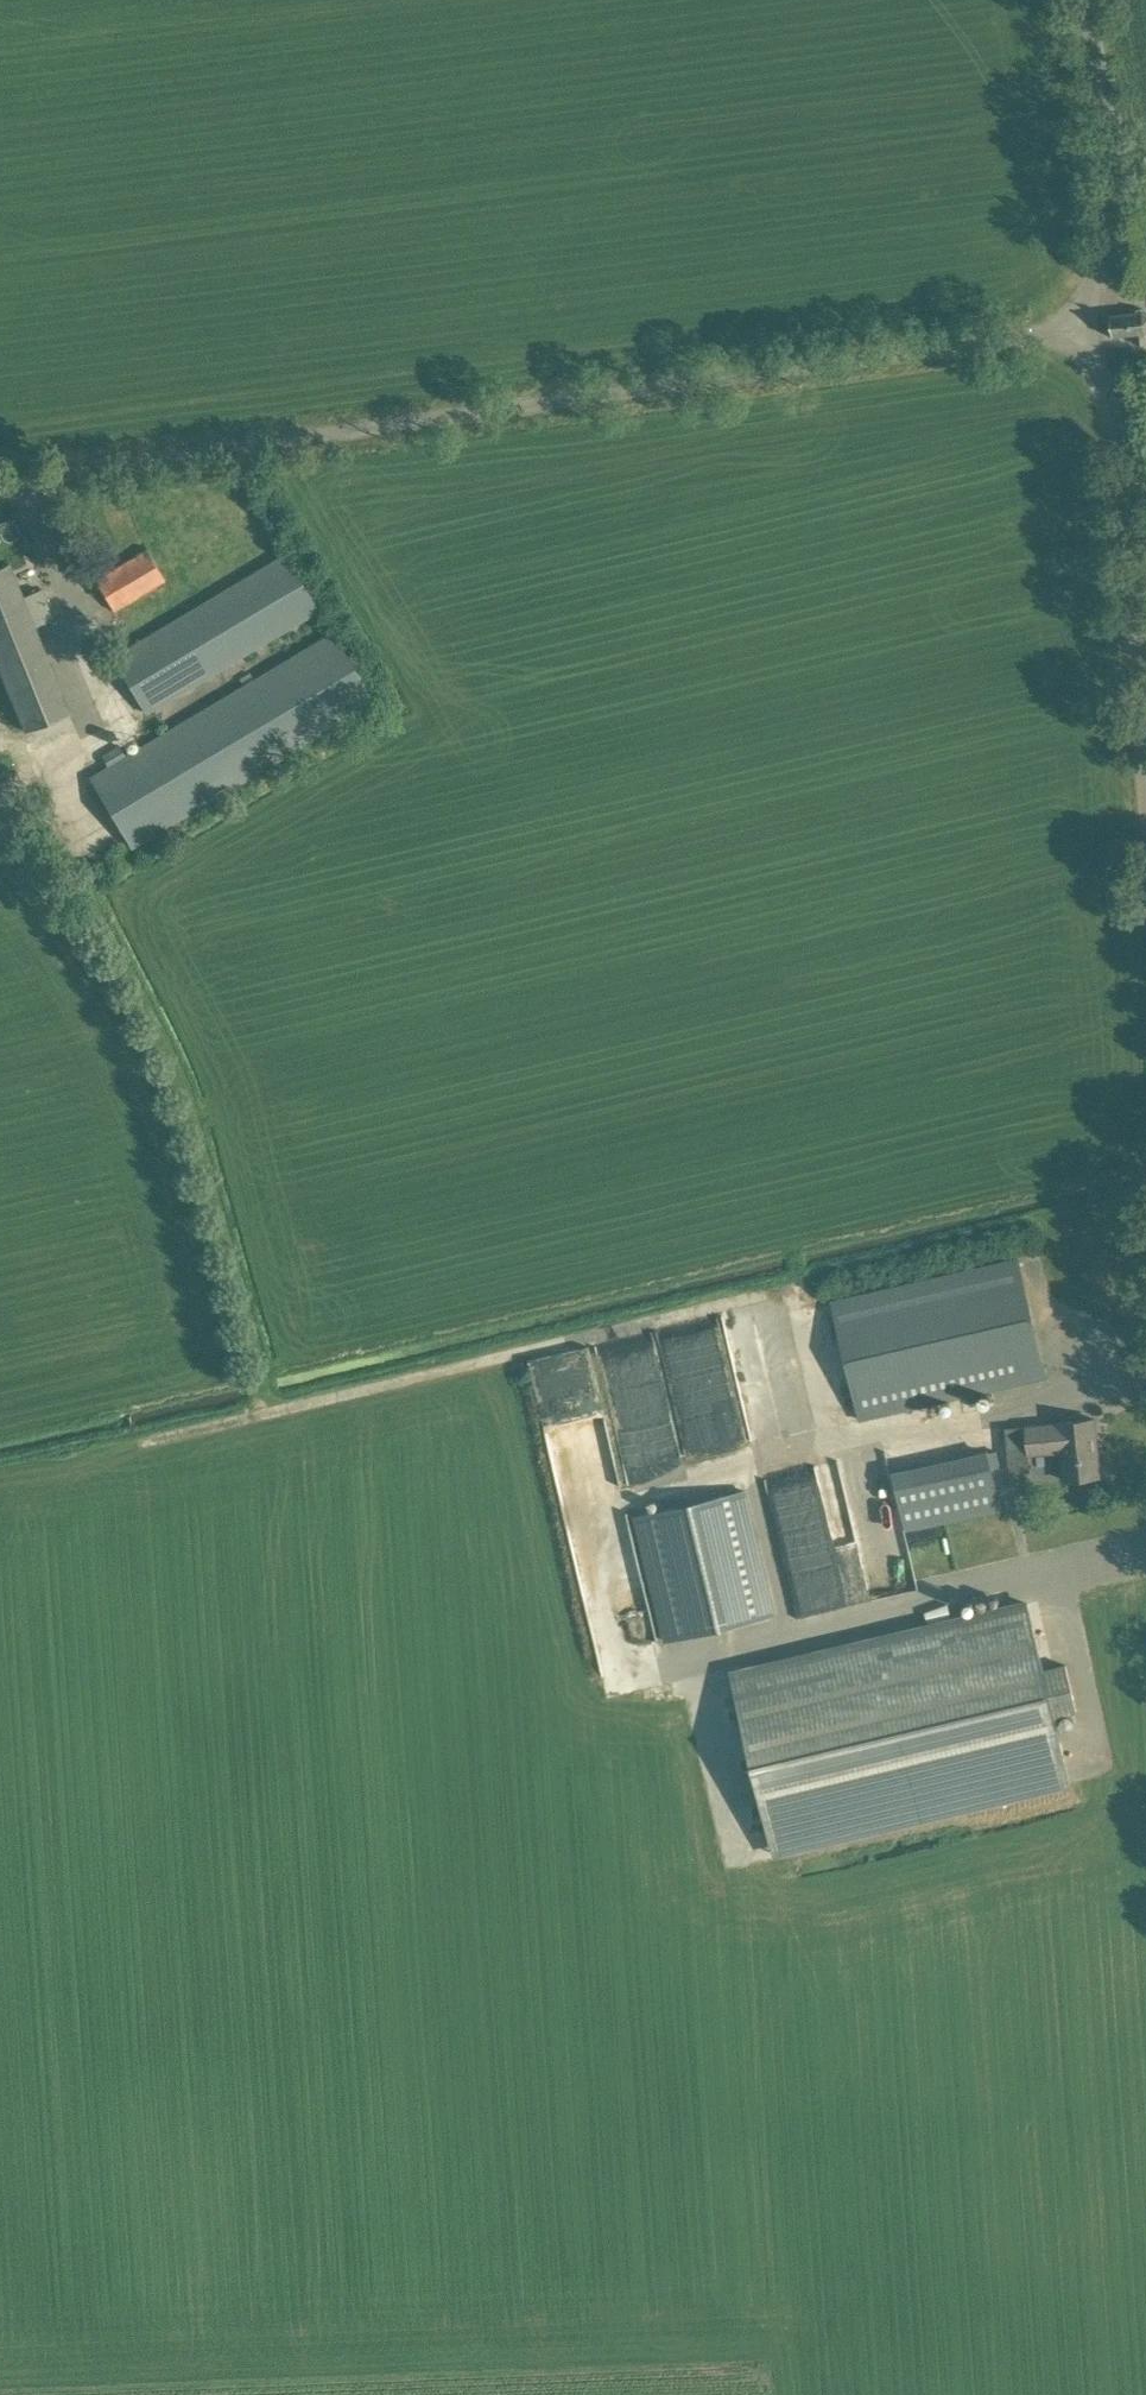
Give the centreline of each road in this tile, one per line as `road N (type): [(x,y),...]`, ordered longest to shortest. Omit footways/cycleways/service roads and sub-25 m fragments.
road 1 (unclassified): [(0,484),(1088,323)]
road 2 (unclassified): [(1145,774),(1126,467),(1088,323)]
road 3 (unclassified): [(1088,323),(1114,175),(1085,0)]

